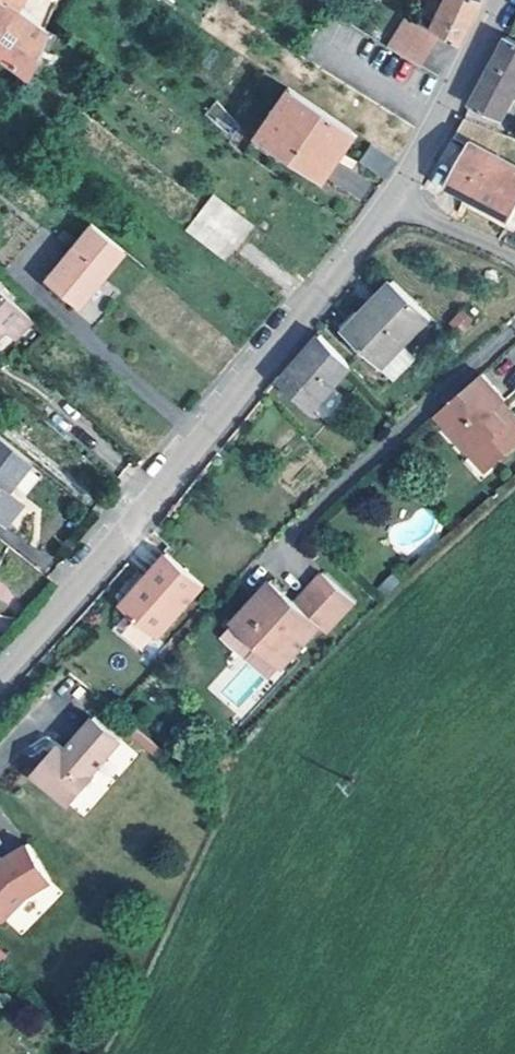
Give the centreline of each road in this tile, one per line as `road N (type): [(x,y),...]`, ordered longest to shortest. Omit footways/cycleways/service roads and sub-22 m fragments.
road 1 (residential): [(398,202),(0,671)]
road 2 (residential): [(499,0),(398,202)]
road 3 (residential): [(398,202),(514,259)]

